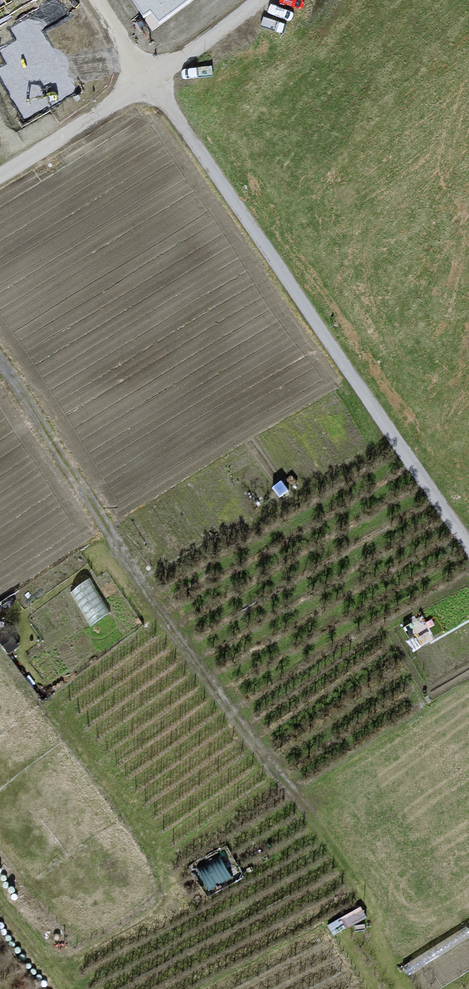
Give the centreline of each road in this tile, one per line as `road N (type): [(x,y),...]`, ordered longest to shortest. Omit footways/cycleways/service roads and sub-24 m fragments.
road 1 (track): [(0,361),(341,863)]
road 2 (residential): [(468,546),(146,79)]
road 3 (residential): [(0,176),(146,79)]
road 4 (residential): [(146,79),(257,0)]

